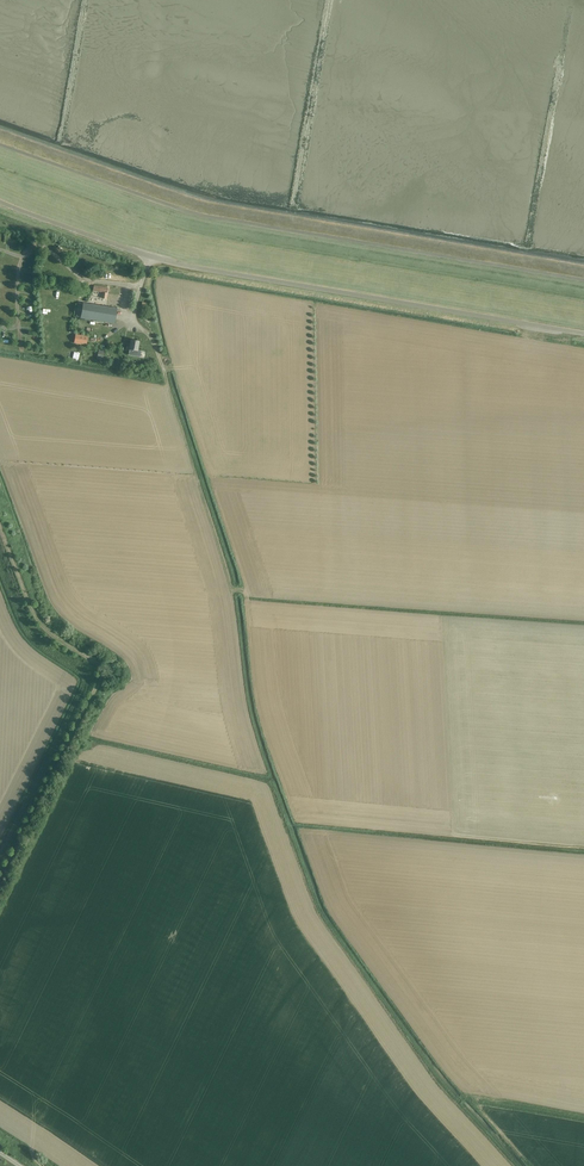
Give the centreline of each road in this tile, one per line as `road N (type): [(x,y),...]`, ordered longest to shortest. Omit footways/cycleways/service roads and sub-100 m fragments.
road 1 (unclassified): [(583,334),(152,259),(0,202)]
road 2 (track): [(0,880),(100,674),(43,624),(0,521)]

